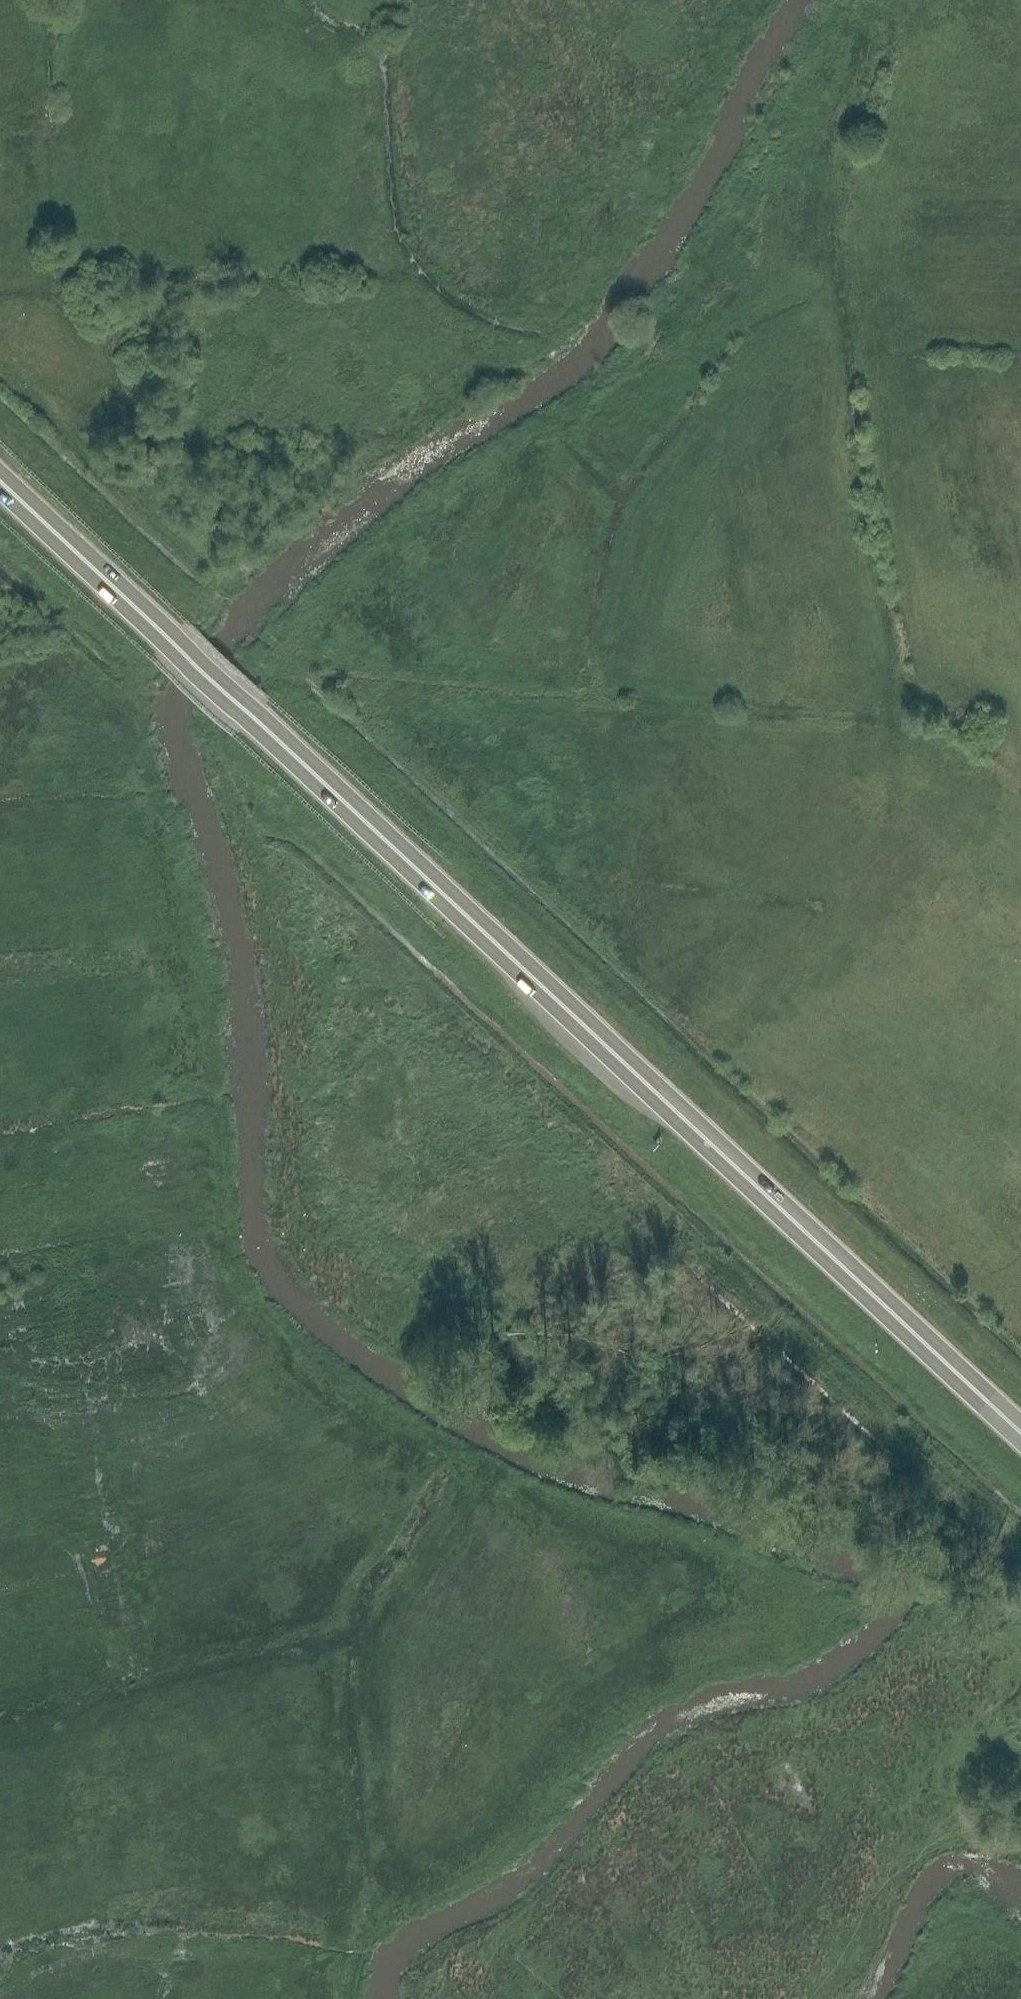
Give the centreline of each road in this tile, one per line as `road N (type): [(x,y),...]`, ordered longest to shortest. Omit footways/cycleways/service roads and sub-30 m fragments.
road 1 (trunk): [(1020,1432),(0,480)]

